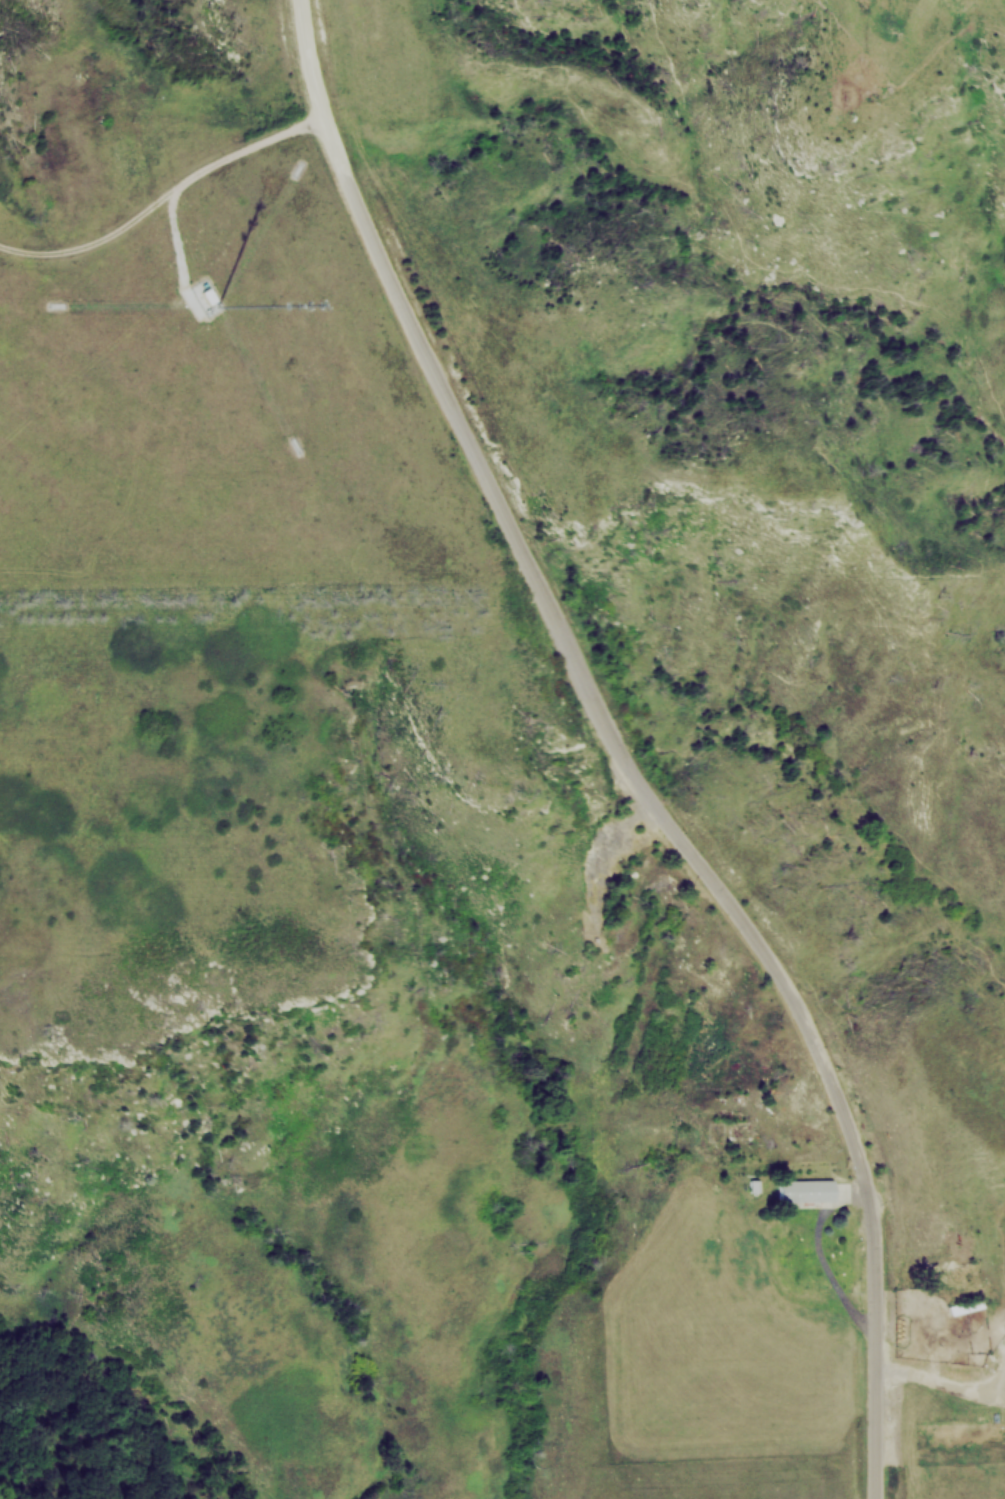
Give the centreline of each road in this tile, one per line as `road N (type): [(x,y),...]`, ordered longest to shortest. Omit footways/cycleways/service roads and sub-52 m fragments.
road 1 (residential): [(335,163),(422,362),(704,873),(816,1053),(871,1218),(870,1498)]
road 2 (residential): [(291,0),(318,124),(335,163)]

